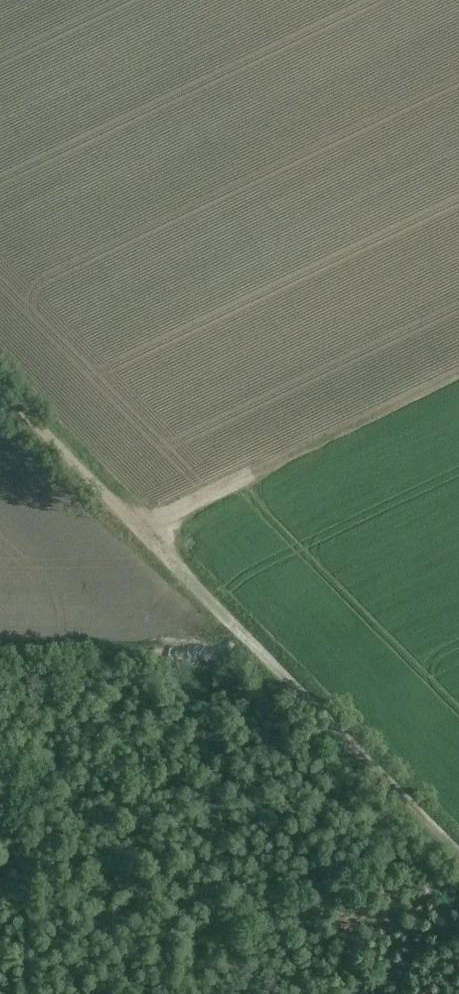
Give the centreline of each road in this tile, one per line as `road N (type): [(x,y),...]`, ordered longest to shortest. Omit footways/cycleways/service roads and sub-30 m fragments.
road 1 (unclassified): [(458,855),(0,387)]
road 2 (track): [(458,387),(147,537)]

